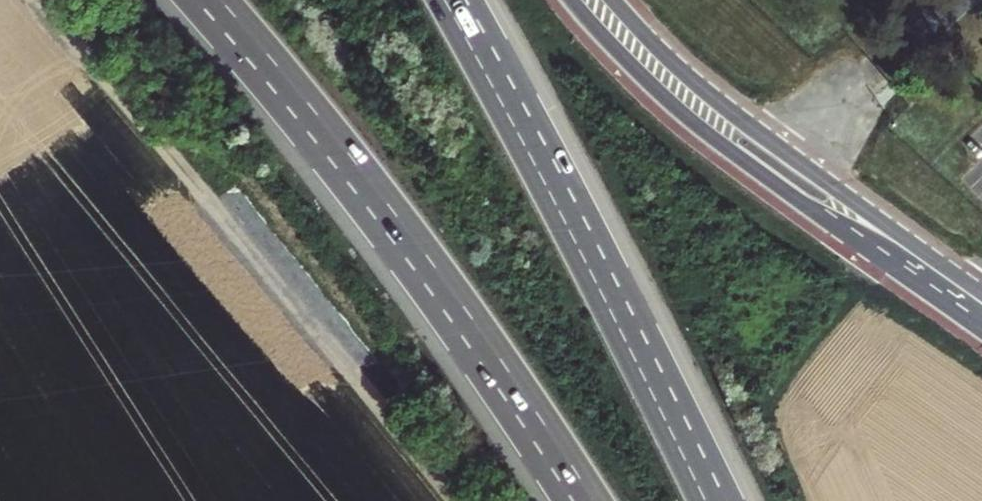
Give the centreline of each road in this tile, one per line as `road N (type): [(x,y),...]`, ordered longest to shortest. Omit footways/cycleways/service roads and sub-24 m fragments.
road 1 (track): [(454,500),(38,0)]
road 2 (motorway): [(212,0),(447,292),(586,500)]
road 3 (motorway): [(720,500),(461,0)]
road 4 (secondary): [(569,0),(668,109),(981,336)]
road 5 (secondary): [(981,293),(712,98),(612,0)]

